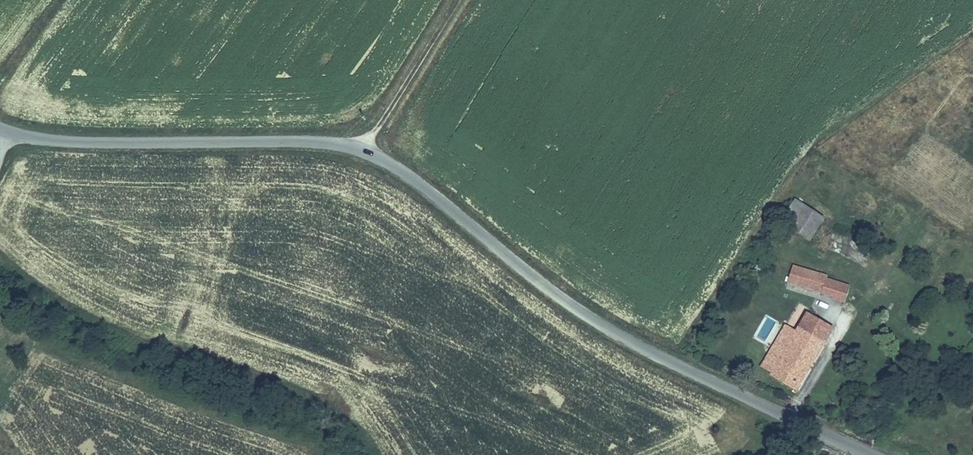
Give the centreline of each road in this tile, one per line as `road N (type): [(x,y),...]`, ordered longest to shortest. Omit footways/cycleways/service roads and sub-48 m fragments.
road 1 (tertiary): [(879,454),(587,316),(433,193),(362,151),(303,141),(78,142),(0,128)]
road 2 (track): [(458,0),(362,151)]

